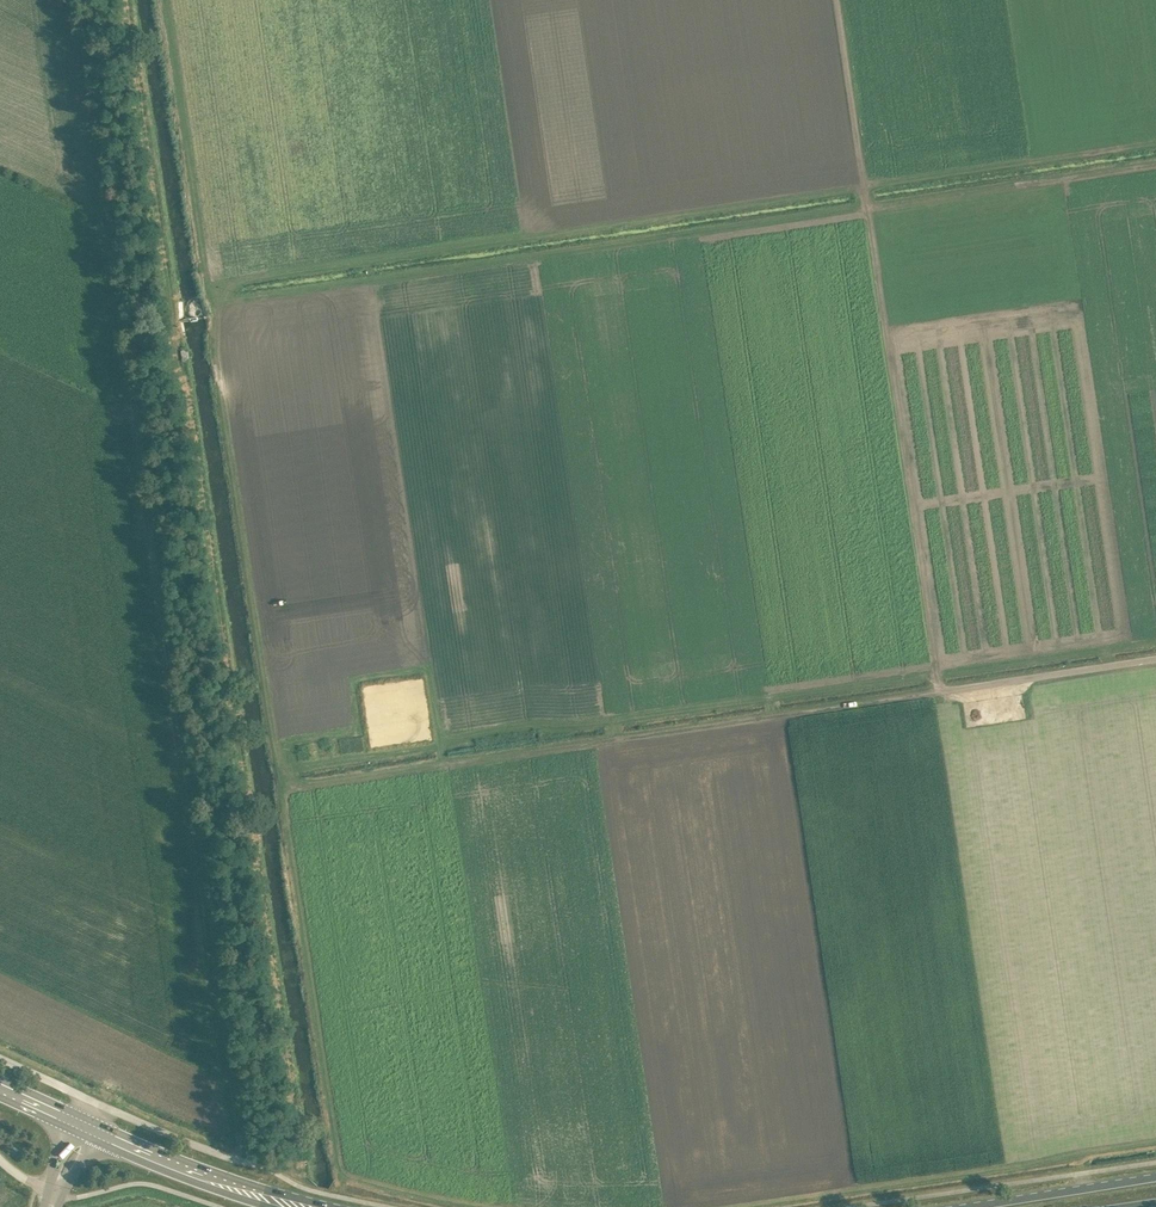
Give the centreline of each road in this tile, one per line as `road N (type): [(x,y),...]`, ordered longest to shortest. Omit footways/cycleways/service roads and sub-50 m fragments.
road 1 (track): [(130,0),(175,350),(287,1057),(289,1180)]
road 2 (track): [(944,687),(837,0)]
road 3 (track): [(199,890),(239,1142),(235,1159)]
road 4 (unclassified): [(944,687),(1155,657)]
road 5 (primary): [(1155,1177),(967,1206)]
road 6 (primary): [(256,1195),(89,1128)]
road 7 (unclassified): [(252,1163),(100,1105)]

